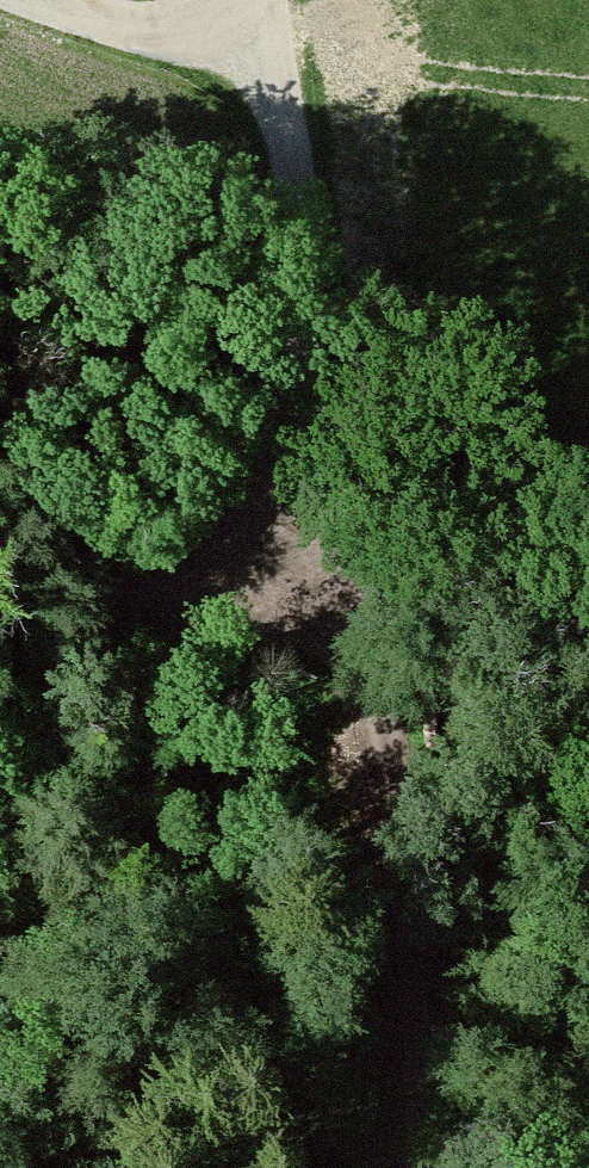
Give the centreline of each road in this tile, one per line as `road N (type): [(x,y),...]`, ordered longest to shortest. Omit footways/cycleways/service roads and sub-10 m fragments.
road 1 (track): [(329,469),(422,1167)]
road 2 (track): [(268,0),(329,469)]
road 3 (track): [(0,978),(104,849),(103,651)]
road 4 (track): [(329,469),(200,540),(103,651)]

